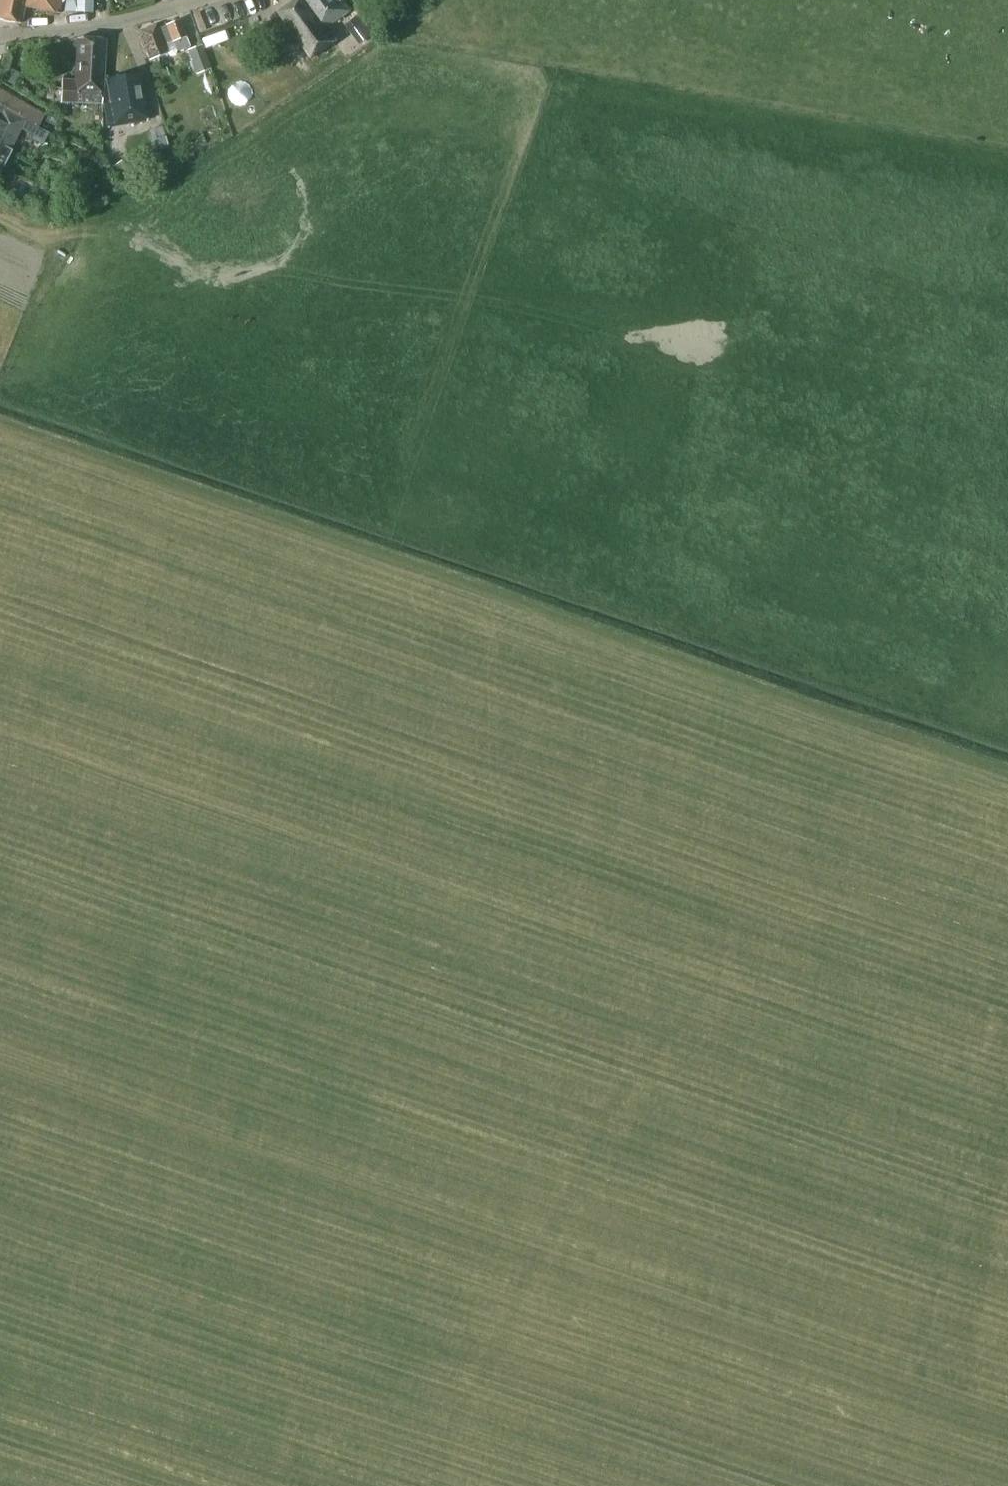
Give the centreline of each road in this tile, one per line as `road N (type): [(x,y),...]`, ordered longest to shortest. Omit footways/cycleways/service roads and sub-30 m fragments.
road 1 (residential): [(0,33),(91,27),(194,0)]

